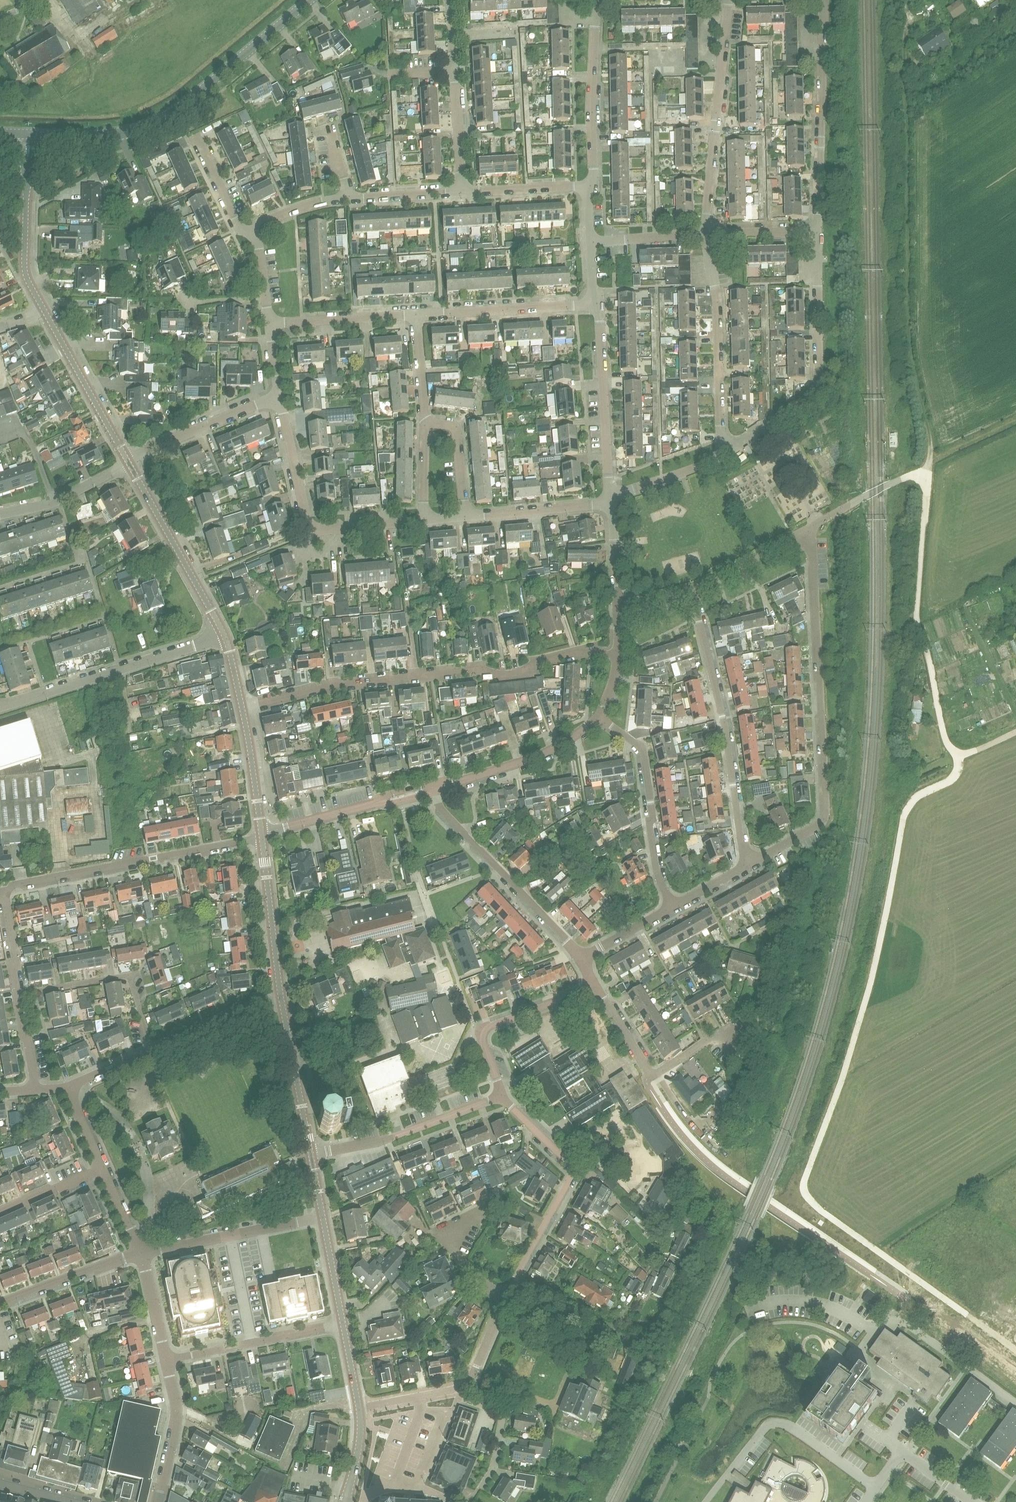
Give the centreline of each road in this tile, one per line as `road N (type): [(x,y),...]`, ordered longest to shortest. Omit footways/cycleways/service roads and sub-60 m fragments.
road 1 (track): [(958,753),(953,776),(905,812),(859,1022),(803,1181),(817,1207),(889,1258)]
road 2 (track): [(925,470),(929,434),(908,330),(903,0)]
road 3 (residential): [(241,706),(356,680),(617,648)]
road 4 (residential): [(745,864),(824,817),(811,553),(796,534)]
road 5 (unclassified): [(30,134),(94,135),(152,124),(307,0)]
road 6 (track): [(925,470),(916,618),(943,735),(958,753)]
road 7 (residential): [(745,864),(692,589)]
road 8 (residential): [(725,454),(818,386),(816,232)]
road 9 (residential): [(2,889),(261,836)]
road 10 (residential): [(1015,1404),(891,1312),(855,1358),(896,1387)]
road 11 (residential): [(511,1287),(559,1295),(635,1342),(651,1333),(699,1238)]
road 12 (residential): [(422,519),(311,526),(279,396)]
road 13 (residential): [(705,234),(730,0)]
road 14 (residential): [(0,706),(223,635)]
road 15 (residential): [(511,1287),(572,1172),(502,1096)]
road 16 (residential): [(816,232),(820,0)]
road 17 (residential): [(580,957),(441,812),(430,788)]
road 18 (residential): [(875,1487),(776,1422),(705,1501)]
road 19 (residential): [(725,454),(717,296),(705,234)]
road 20 (residential): [(672,907),(656,870),(644,750),(599,718)]
road 21 (tertiary): [(223,635),(129,462)]
road 22 (residential): [(610,499),(593,304)]
road 23 (residential): [(462,192),(450,0)]
road 24 (residential): [(151,1050),(129,973),(19,993)]
road 25 (residential): [(586,187),(594,170),(592,0)]
road 26 (residential): [(596,987),(486,1028),(502,1096)]
road 27 (residential): [(430,788),(520,761),(599,718)]
road 28 (residential): [(142,1254),(322,1218)]
road 29 (residential): [(415,315),(593,304)]
road 30 (residential): [(261,836),(430,788)]
road 31 (tertiary): [(129,462),(43,313)]
road 32 (residential): [(505,1302),(437,1235),(496,1199)]
road 33 (residential): [(129,462),(279,396)]
road 34 (tertiary): [(283,998),(261,836)]
road 35 (tertiary): [(311,1153),(283,998)]
road 36 (residential): [(0,1303),(142,1254)]
road 37 (residential): [(268,324),(415,315)]
road 38 (residential): [(610,499),(465,516)]
road 39 (unclassified): [(796,534),(925,470)]
road 40 (residential): [(158,1501),(178,1412),(167,1361)]
road 41 (residential): [(151,1050),(283,998)]
road 42 (residential): [(480,1488),(493,1467),(501,1414),(457,1395),(460,1386)]
road 43 (tertiary): [(261,836),(241,706)]
road 44 (residential): [(462,192),(586,187)]
road 45 (residential): [(610,499),(725,454)]
road 46 (residential): [(465,516),(456,431),(445,420),(426,424)]

